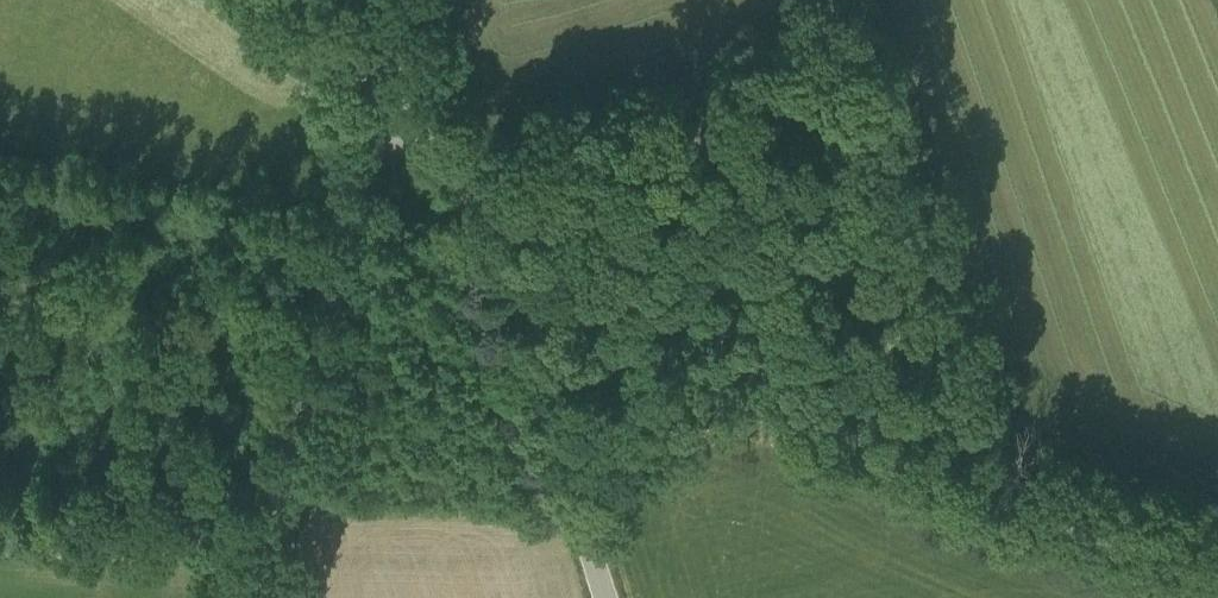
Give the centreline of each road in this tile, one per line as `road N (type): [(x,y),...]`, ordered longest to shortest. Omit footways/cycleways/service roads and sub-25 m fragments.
road 1 (unclassified): [(524,339),(570,331),(1217,587)]
road 2 (unclassified): [(254,597),(375,135),(398,95)]
road 3 (track): [(472,189),(776,63),(829,27),(843,0)]
road 4 (track): [(0,482),(282,492)]
road 5 (tertiary): [(398,95),(472,189),(524,339)]
road 6 (tertiary): [(524,339),(606,597)]
road 7 (tertiary): [(304,0),(398,95)]

